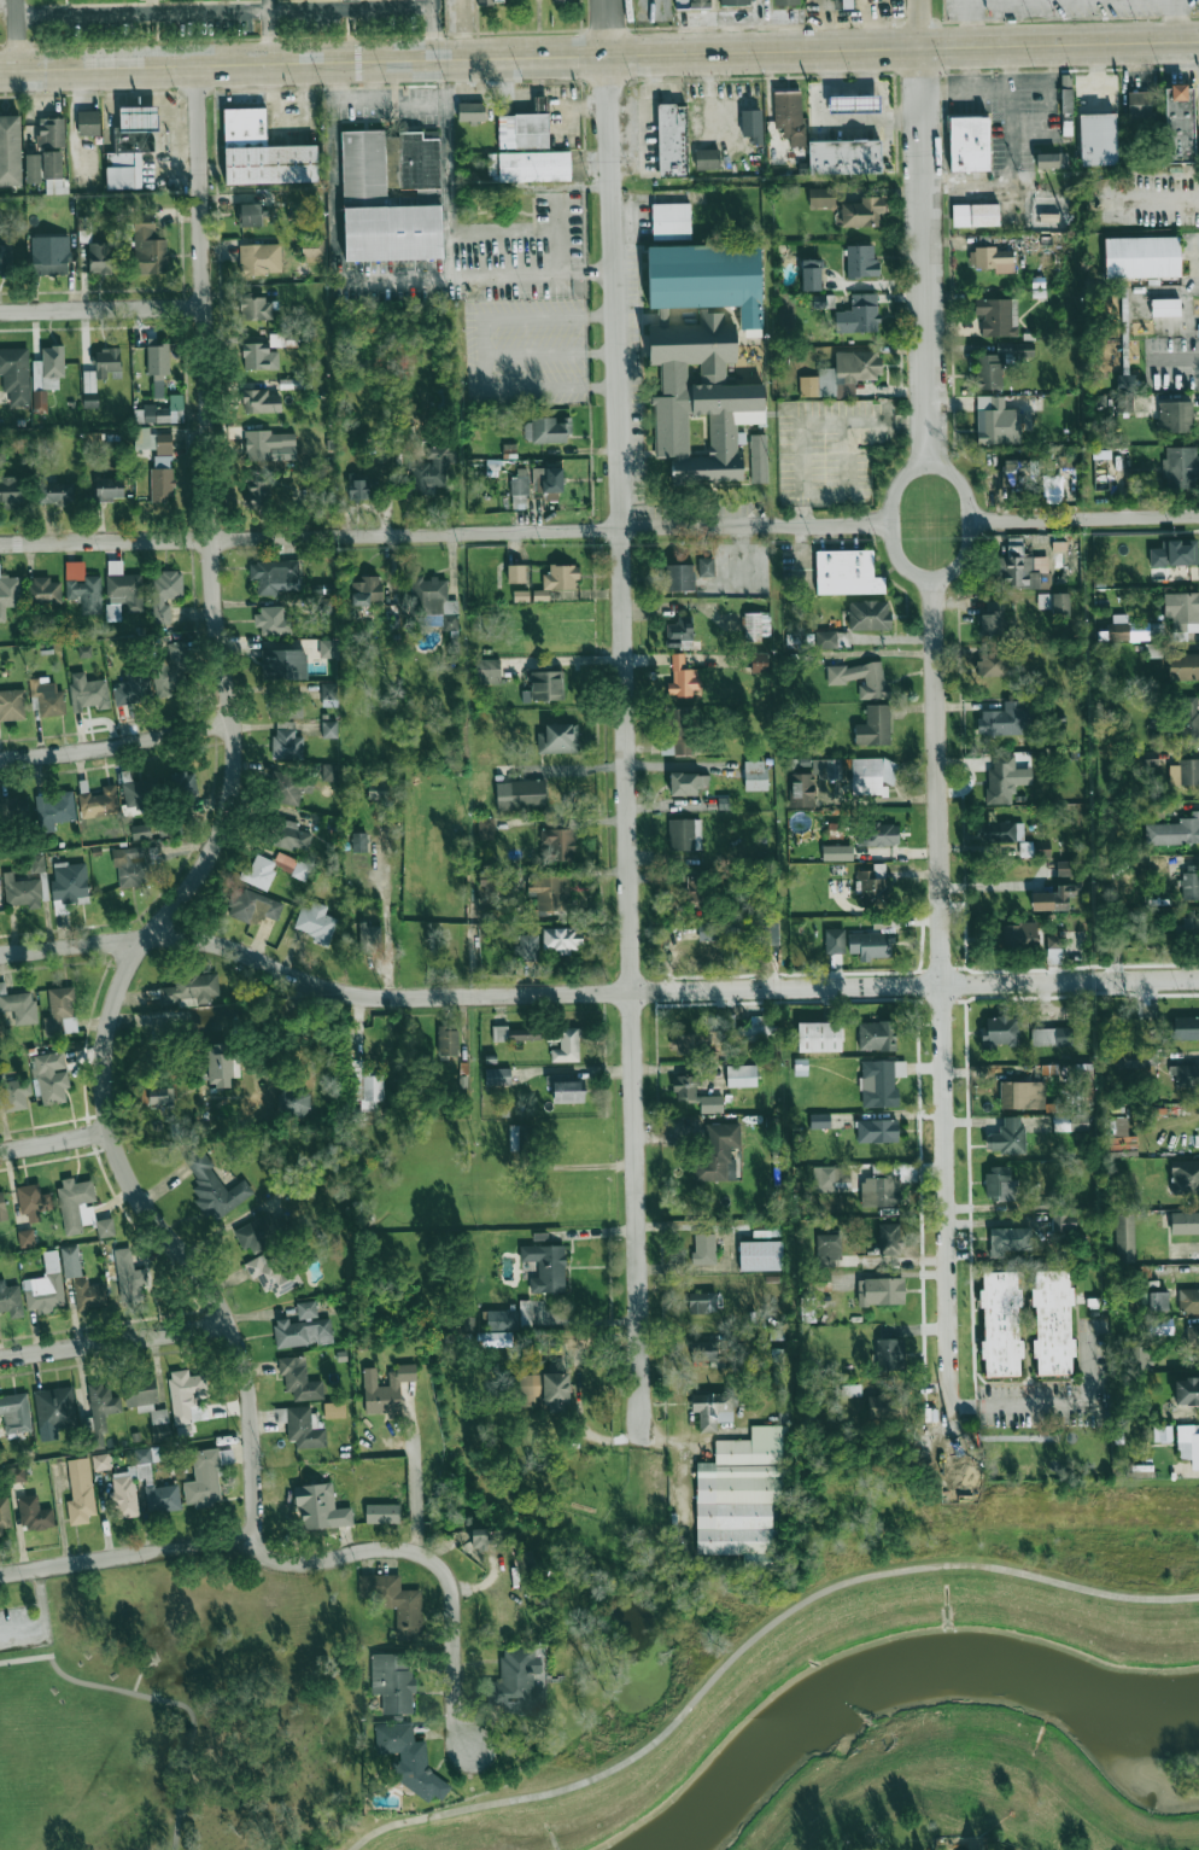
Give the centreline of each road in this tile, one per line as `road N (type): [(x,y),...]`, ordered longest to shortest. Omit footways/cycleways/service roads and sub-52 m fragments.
road 1 (residential): [(205,62),(209,539),(234,789),(204,856),(121,977),(100,1057),(107,1133),(125,1181),(200,1268),(229,1323),(248,1408),(256,1537)]
road 2 (residential): [(606,0),(638,1442)]
road 3 (tertiary): [(0,951),(185,938),(332,990),(390,999),(1198,979)]
road 4 (secondary): [(0,68),(1198,43)]
road 5 (residential): [(930,578),(952,1478)]
road 6 (residential): [(0,544),(893,524)]
road 7 (residential): [(923,0),(926,462)]
road 8 (residential): [(256,1537),(277,1562),(409,1550),(445,1571),(452,1718),(472,1751)]
road 9 (residential): [(0,1574),(256,1537)]
road 10 (residential): [(0,756),(101,748),(233,723)]
road 11 (residential): [(966,523),(1198,517)]
road 12 (residential): [(0,1357),(229,1323)]
road 13 (residential): [(0,314),(204,309)]
road 14 (residential): [(930,578),(957,567),(966,523),(965,491),(942,466),(926,462)]
road 15 (residential): [(926,462),(899,482),(893,524),(902,564),(930,578)]

